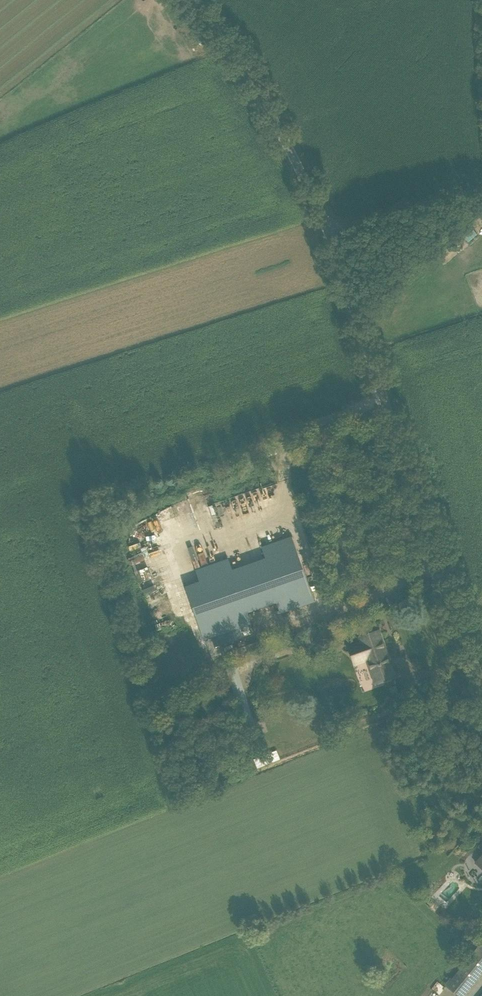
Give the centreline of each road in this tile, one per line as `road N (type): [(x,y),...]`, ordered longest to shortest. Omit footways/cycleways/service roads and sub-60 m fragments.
road 1 (unclassified): [(481,684),(330,231)]
road 2 (unclassified): [(330,231),(249,77),(187,0)]
road 3 (unclassified): [(330,231),(481,190)]

